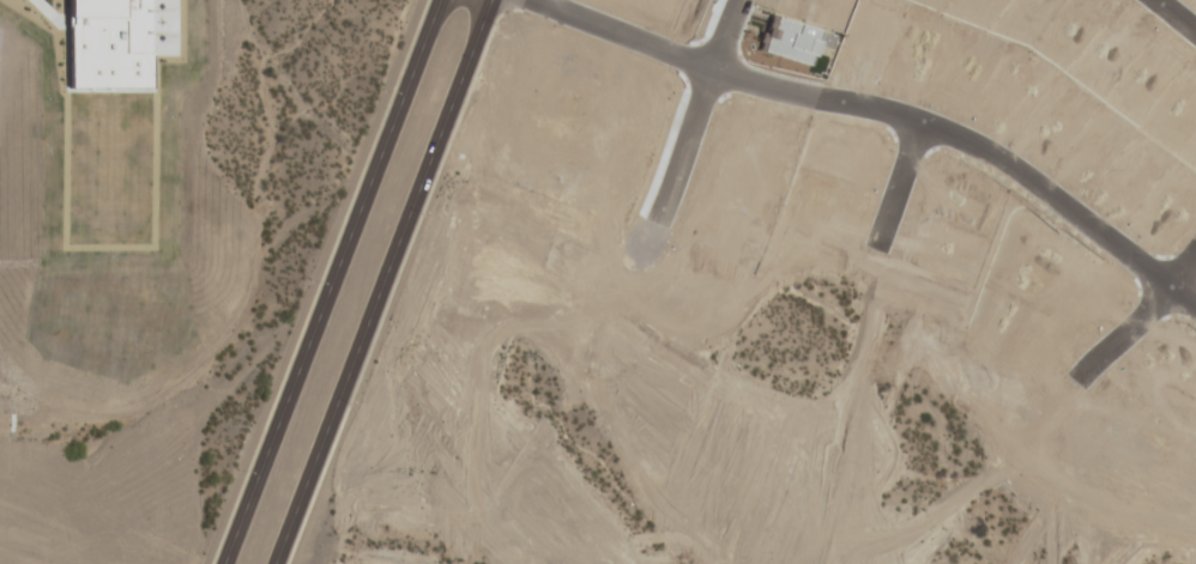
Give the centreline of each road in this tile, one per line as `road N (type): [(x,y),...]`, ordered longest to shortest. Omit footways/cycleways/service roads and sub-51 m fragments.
road 1 (residential): [(531,0),(708,68),(919,123),(1003,162),(1195,308)]
road 2 (secondary): [(444,0),(229,563)]
road 3 (secondary): [(281,563),(495,0)]
road 4 (residential): [(646,243),(735,0)]
road 5 (residential): [(1080,374),(1195,247)]
road 6 (residential): [(877,242),(919,123)]

